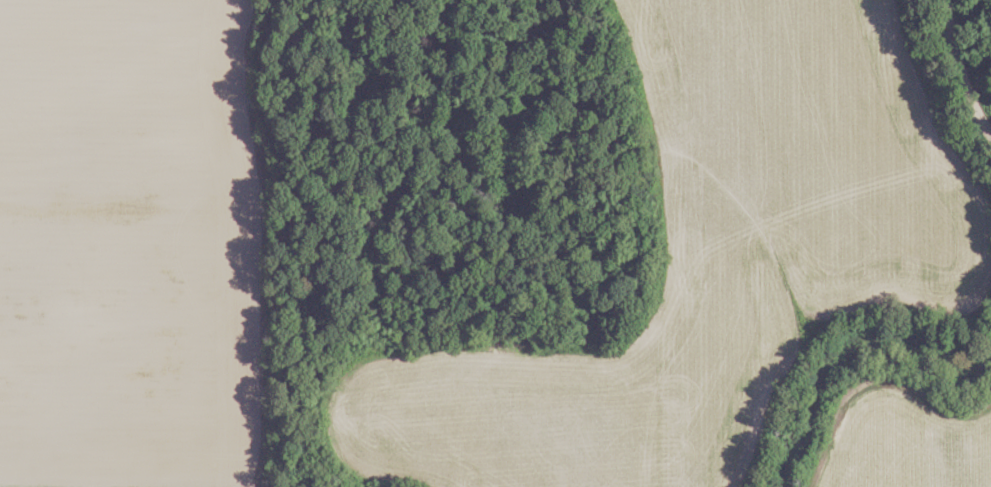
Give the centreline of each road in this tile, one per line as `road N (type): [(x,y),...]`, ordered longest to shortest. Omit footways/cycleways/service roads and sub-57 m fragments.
road 1 (residential): [(990,129),(974,101),(947,0)]

